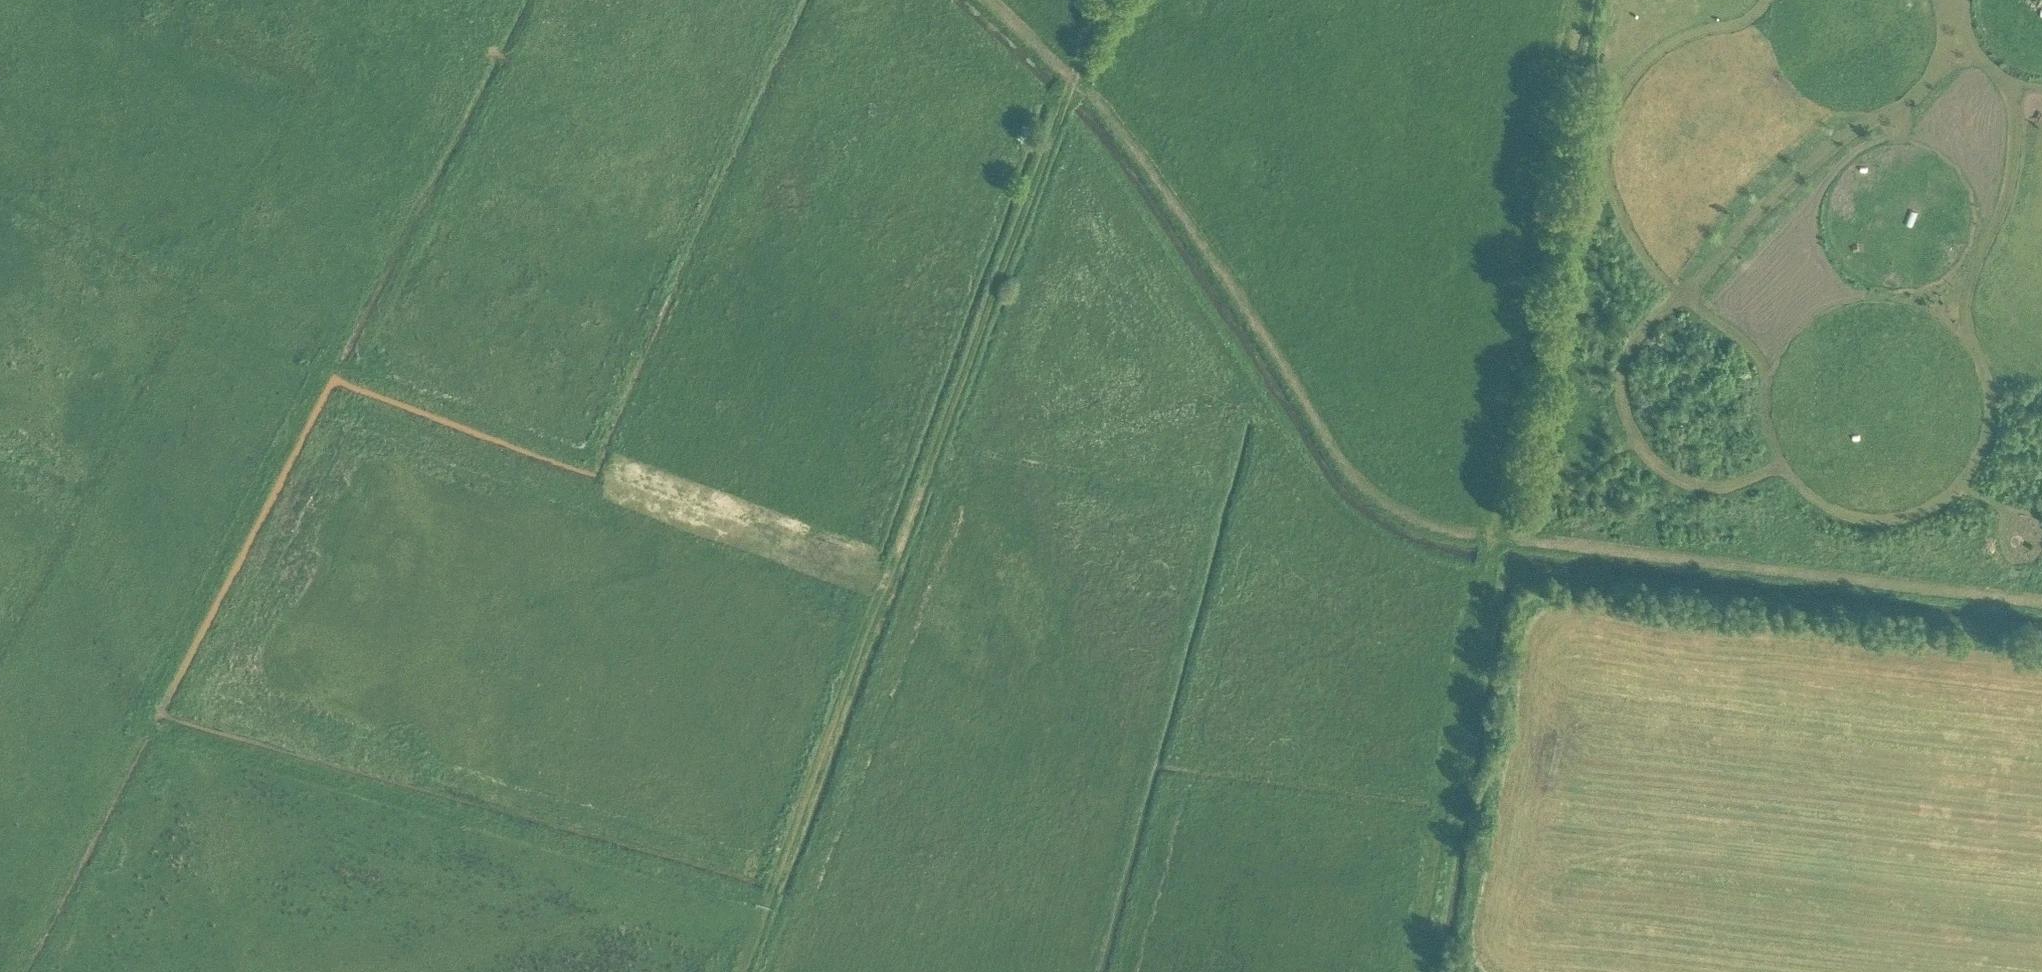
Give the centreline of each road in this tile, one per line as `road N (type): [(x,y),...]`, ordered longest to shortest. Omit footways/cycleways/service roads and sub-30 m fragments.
road 1 (track): [(740,971),(1105,0)]
road 2 (track): [(1422,971),(1579,0)]
road 3 (track): [(987,0),(1094,99),(1331,450),(1397,512),(1446,533),(1495,540)]

